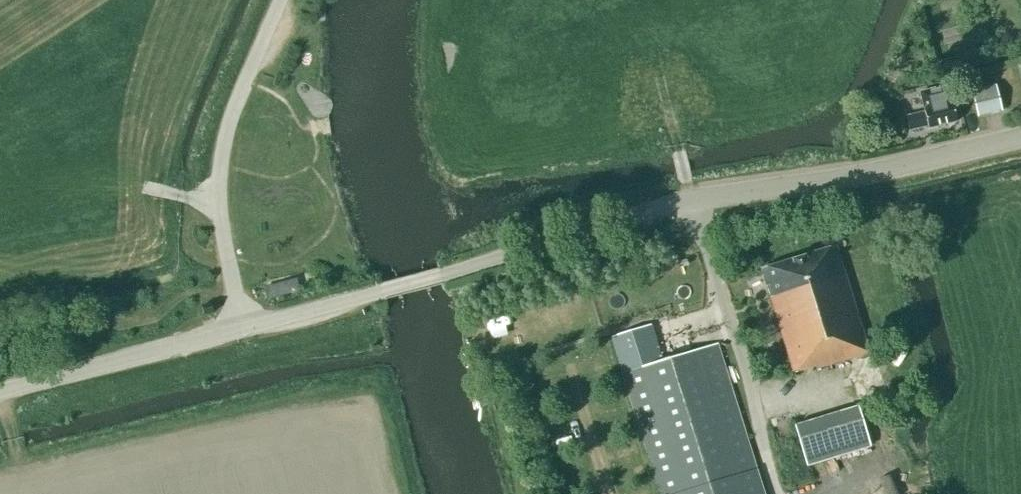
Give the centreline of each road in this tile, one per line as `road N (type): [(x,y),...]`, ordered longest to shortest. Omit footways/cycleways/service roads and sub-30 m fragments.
road 1 (tertiary): [(243,328),(443,277),(691,199),(838,181),(1020,137)]
road 2 (unclassified): [(243,328),(217,183),(219,147),(276,0)]
road 3 (tertiary): [(0,392),(243,328)]

